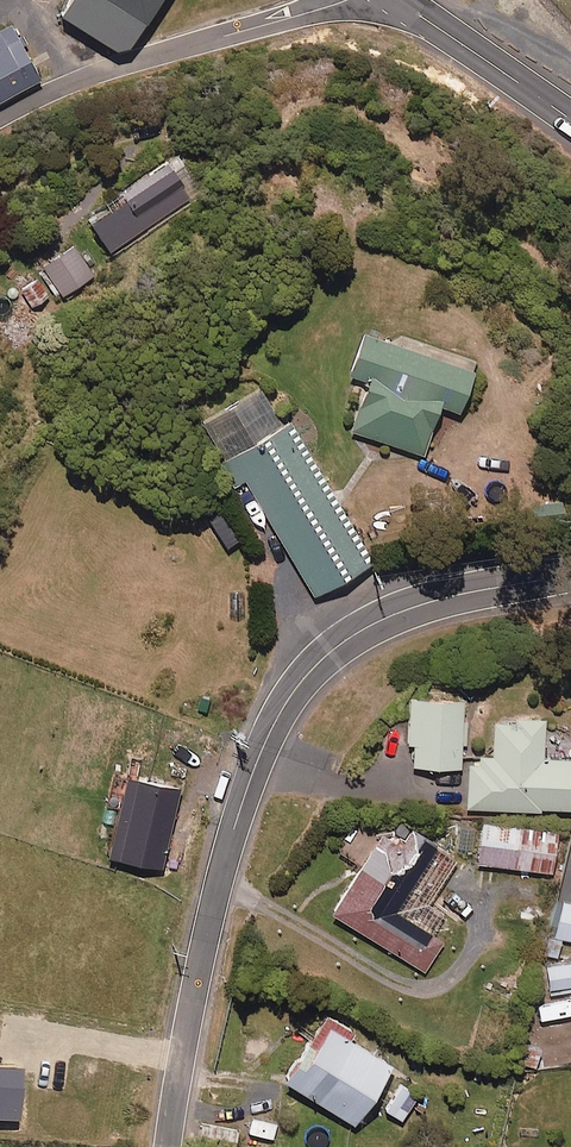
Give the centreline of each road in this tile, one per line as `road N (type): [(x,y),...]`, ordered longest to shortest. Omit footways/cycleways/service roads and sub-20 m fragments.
road 1 (secondary): [(168,1146),(228,848),(254,771),(298,686),(359,632),(407,610),(570,572)]
road 2 (residential): [(0,116),(91,76),(349,0)]
road 3 (secondary): [(570,125),(397,0)]

